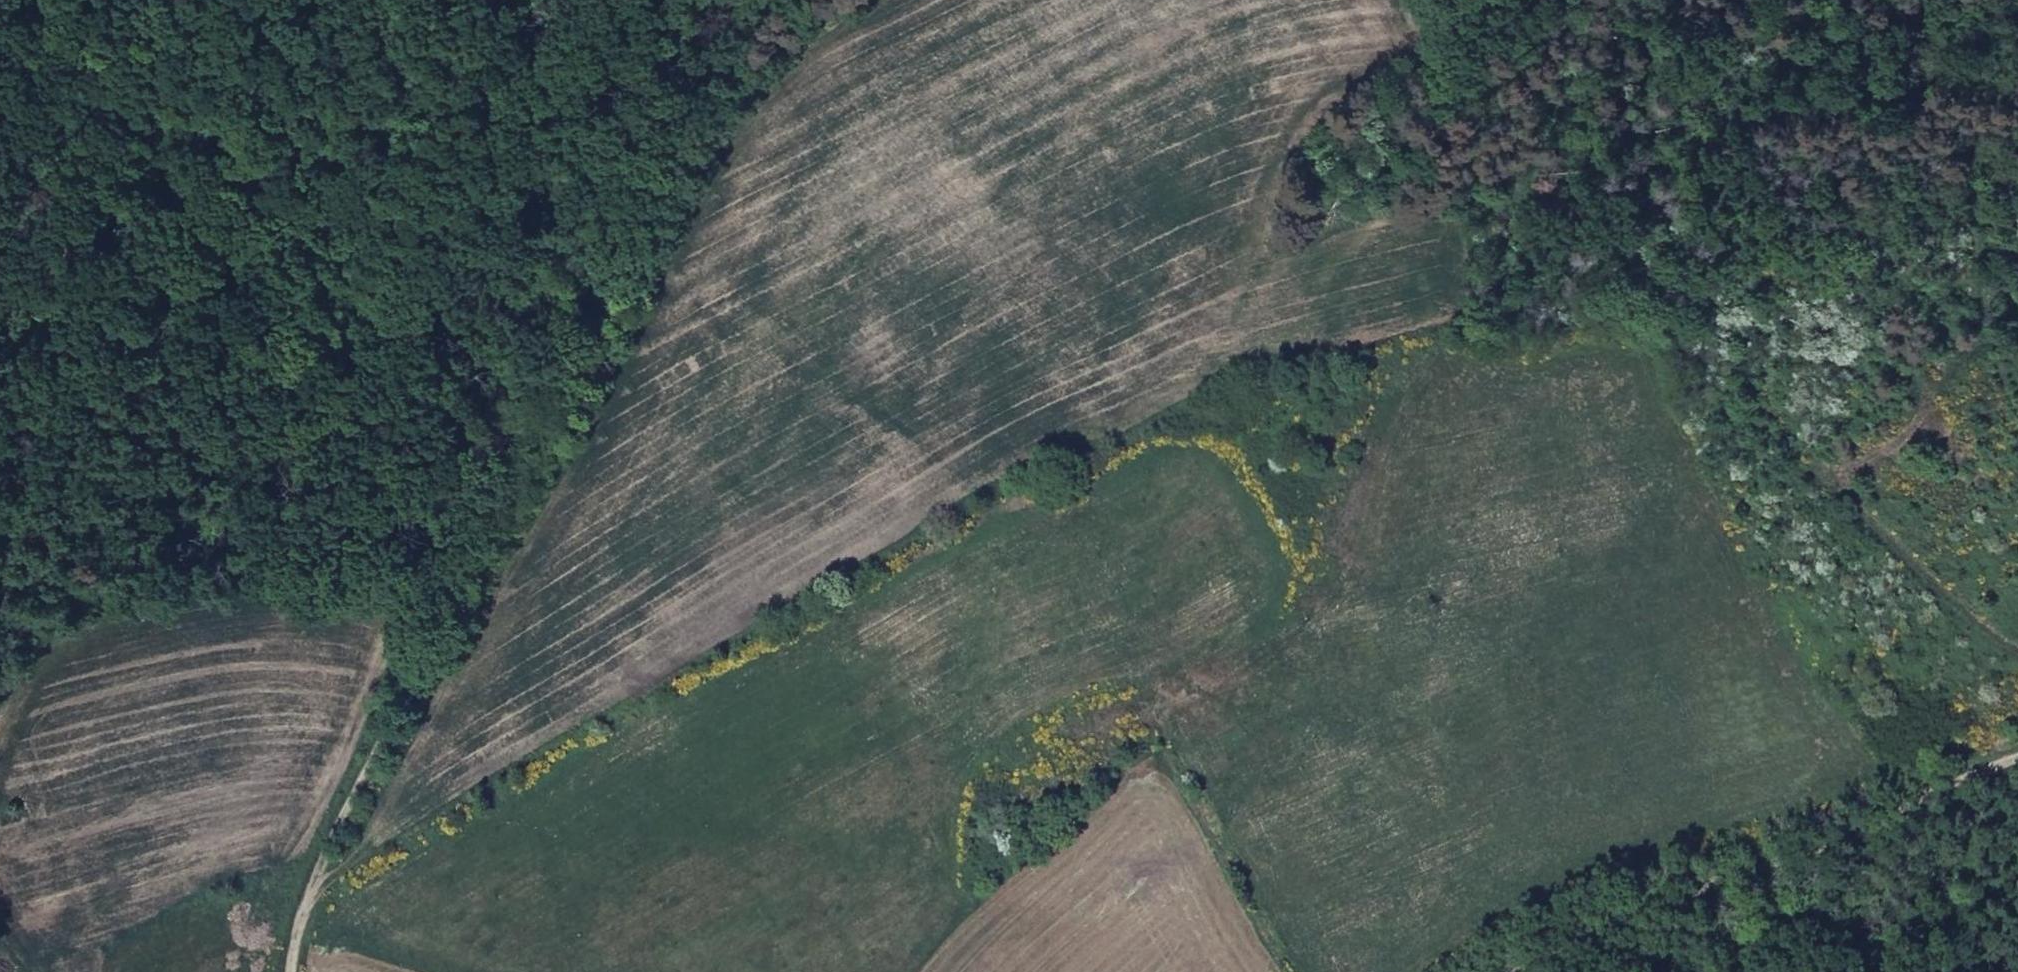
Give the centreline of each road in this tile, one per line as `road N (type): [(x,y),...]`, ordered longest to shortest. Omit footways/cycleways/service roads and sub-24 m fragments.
road 1 (track): [(296,971),(305,912),(429,617),(558,414),(762,0)]
road 2 (track): [(1509,971),(2017,758)]

